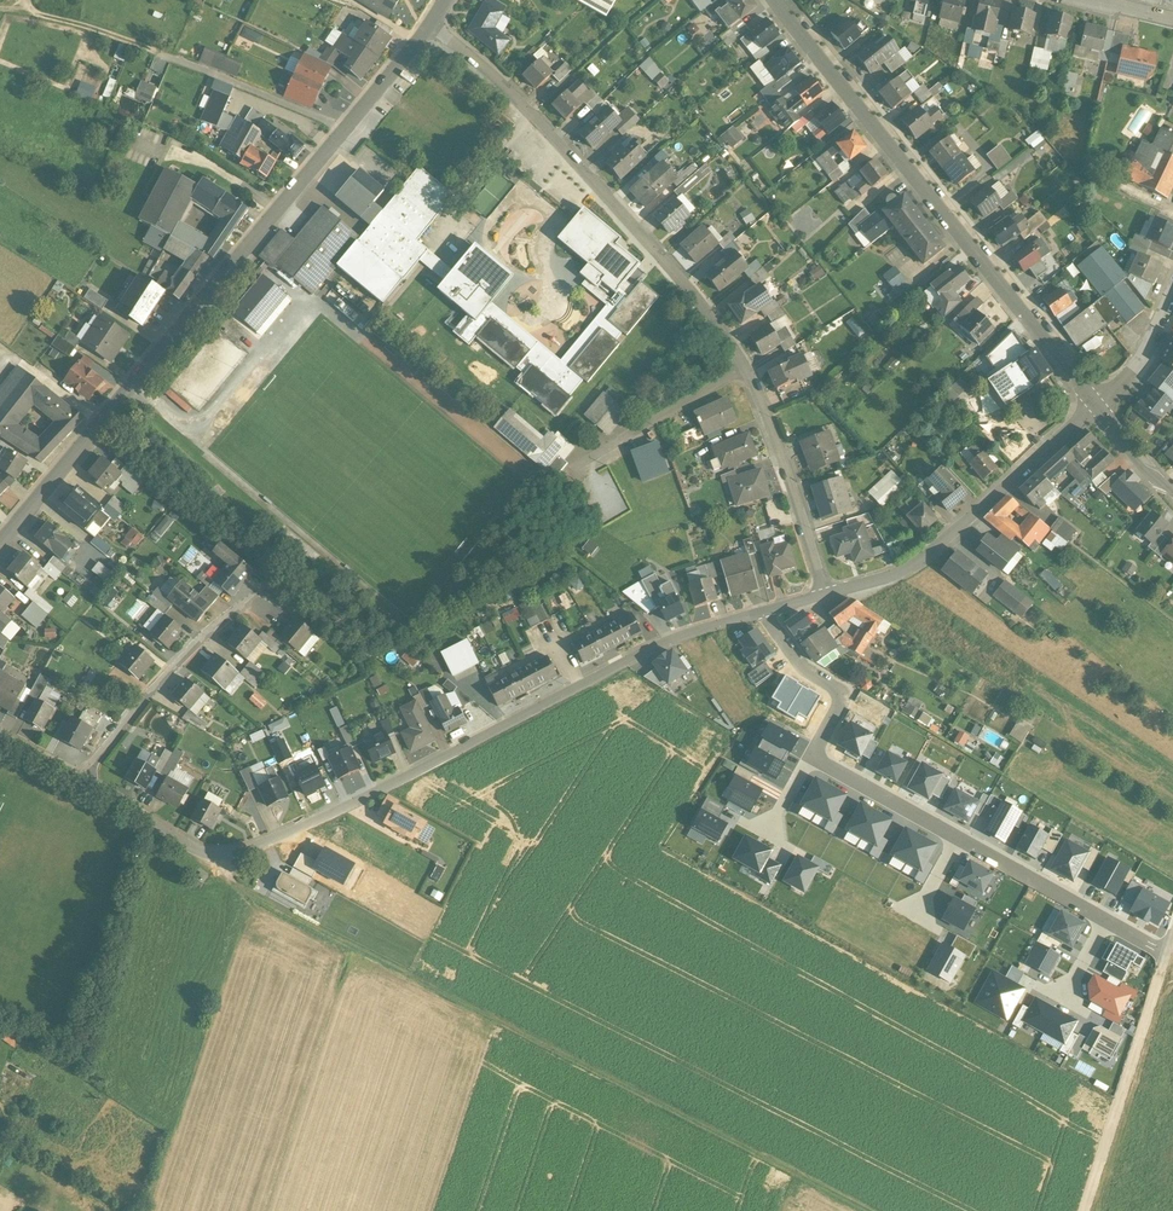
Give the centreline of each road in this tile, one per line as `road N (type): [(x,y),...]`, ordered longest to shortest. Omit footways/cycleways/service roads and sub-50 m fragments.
road 1 (residential): [(78,782),(189,846),(240,851),(671,640),(764,611)]
road 2 (track): [(857,1210),(246,896),(226,879),(220,855)]
road 3 (residential): [(430,26),(530,113),(710,314),(768,415),(823,596)]
road 4 (residential): [(430,26),(0,543)]
road 5 (tertiary): [(1095,407),(774,0)]
road 6 (residential): [(823,596),(907,571),(1095,407)]
road 7 (track): [(246,896),(144,1210)]
road 8 (residential): [(78,782),(216,627),(242,608),(269,611)]
road 9 (track): [(1094,1210),(1168,954)]
road 10 (residential): [(764,611),(796,657),(836,695),(811,755)]
road 11 (residential): [(811,755),(959,837)]
road 12 (residential): [(959,837),(1106,918)]
road 13 (residential): [(1095,407),(1138,363),(1172,288)]
road 14 (track): [(29,11),(165,55)]

